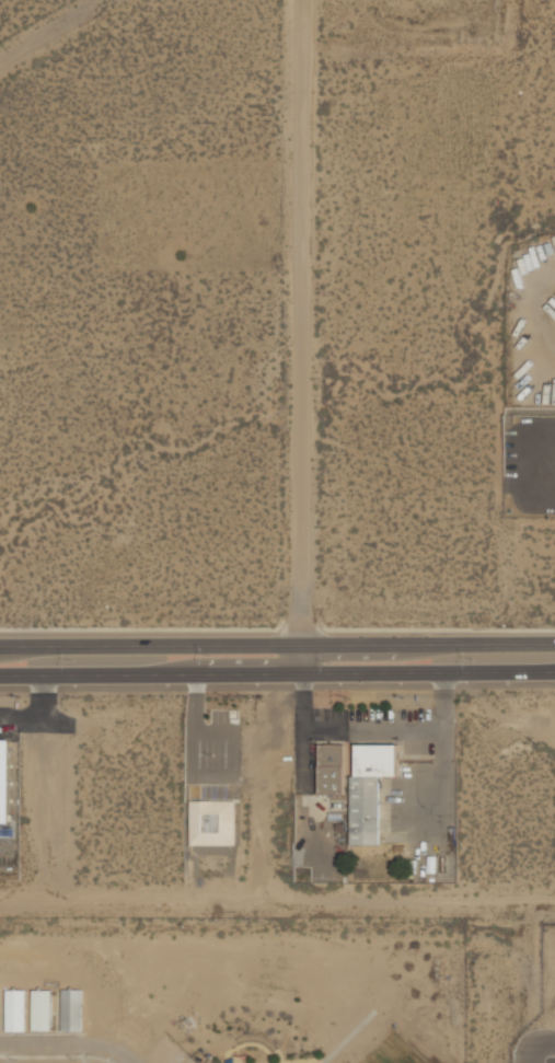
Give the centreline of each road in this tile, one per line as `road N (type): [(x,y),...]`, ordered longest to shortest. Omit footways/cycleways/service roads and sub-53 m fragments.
road 1 (secondary): [(0,672),(554,669)]
road 2 (secondary): [(554,643),(0,645)]
road 3 (residential): [(554,898),(0,898)]

